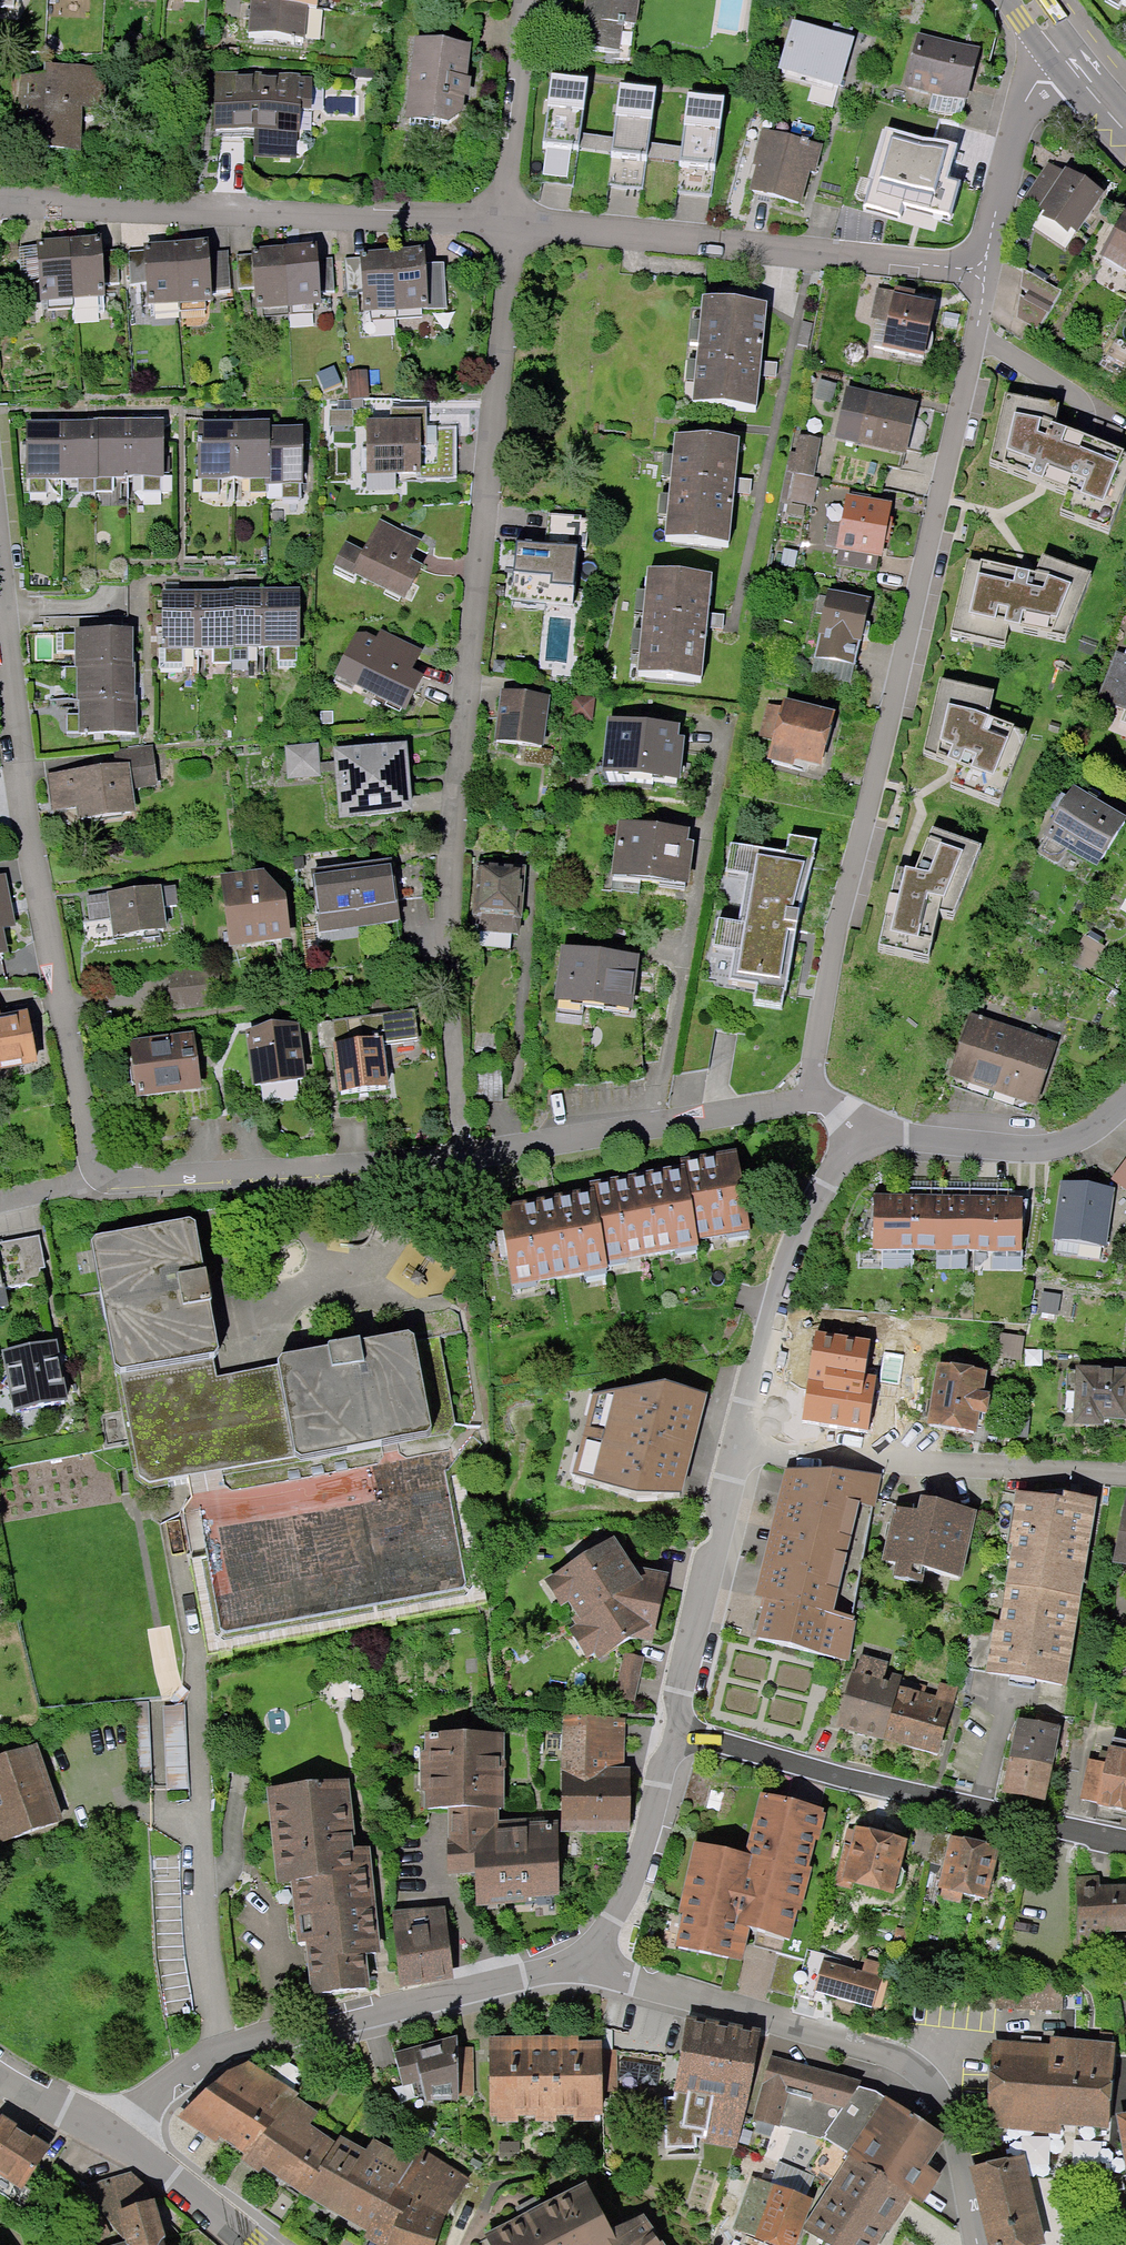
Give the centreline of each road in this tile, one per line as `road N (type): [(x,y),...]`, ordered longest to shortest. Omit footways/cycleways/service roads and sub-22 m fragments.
road 1 (residential): [(818,1100),(850,891),(993,245)]
road 2 (residential): [(818,1100),(456,1155),(82,1182)]
road 3 (residential): [(508,220),(455,951)]
road 4 (residential): [(0,534),(82,1182)]
road 5 (residential): [(589,1969),(916,2066),(937,2087),(954,2129),(978,2244)]
road 6 (residential): [(0,211),(508,220)]
road 7 (residential): [(508,220),(932,271),(993,245)]
road 8 (residential): [(674,1733),(1125,1845)]
road 9 (residential): [(218,2062),(589,1969)]
road 10 (residential): [(747,1448),(1125,1471)]
road 11 (residential): [(218,2062),(195,1827),(118,1801),(94,1760)]
road 12 (residential): [(747,1448),(792,1280),(860,1132)]
road 13 (residential): [(674,1733),(747,1448)]
road 14 (residential): [(860,1132),(1026,1159),(1070,1143),(1125,1105)]
road 15 (residential): [(589,1969),(638,1862),(674,1733)]
road 16 (residential): [(535,0),(508,220)]
road 17 (residential): [(993,245),(1045,34)]
road 18 (residential): [(249,2244),(119,2151)]
road 19 (residential): [(119,2151),(0,2078)]
road 20 (residential): [(119,2151),(158,2098),(218,2062)]
road 21 (tertiary): [(1045,34),(1125,130)]

